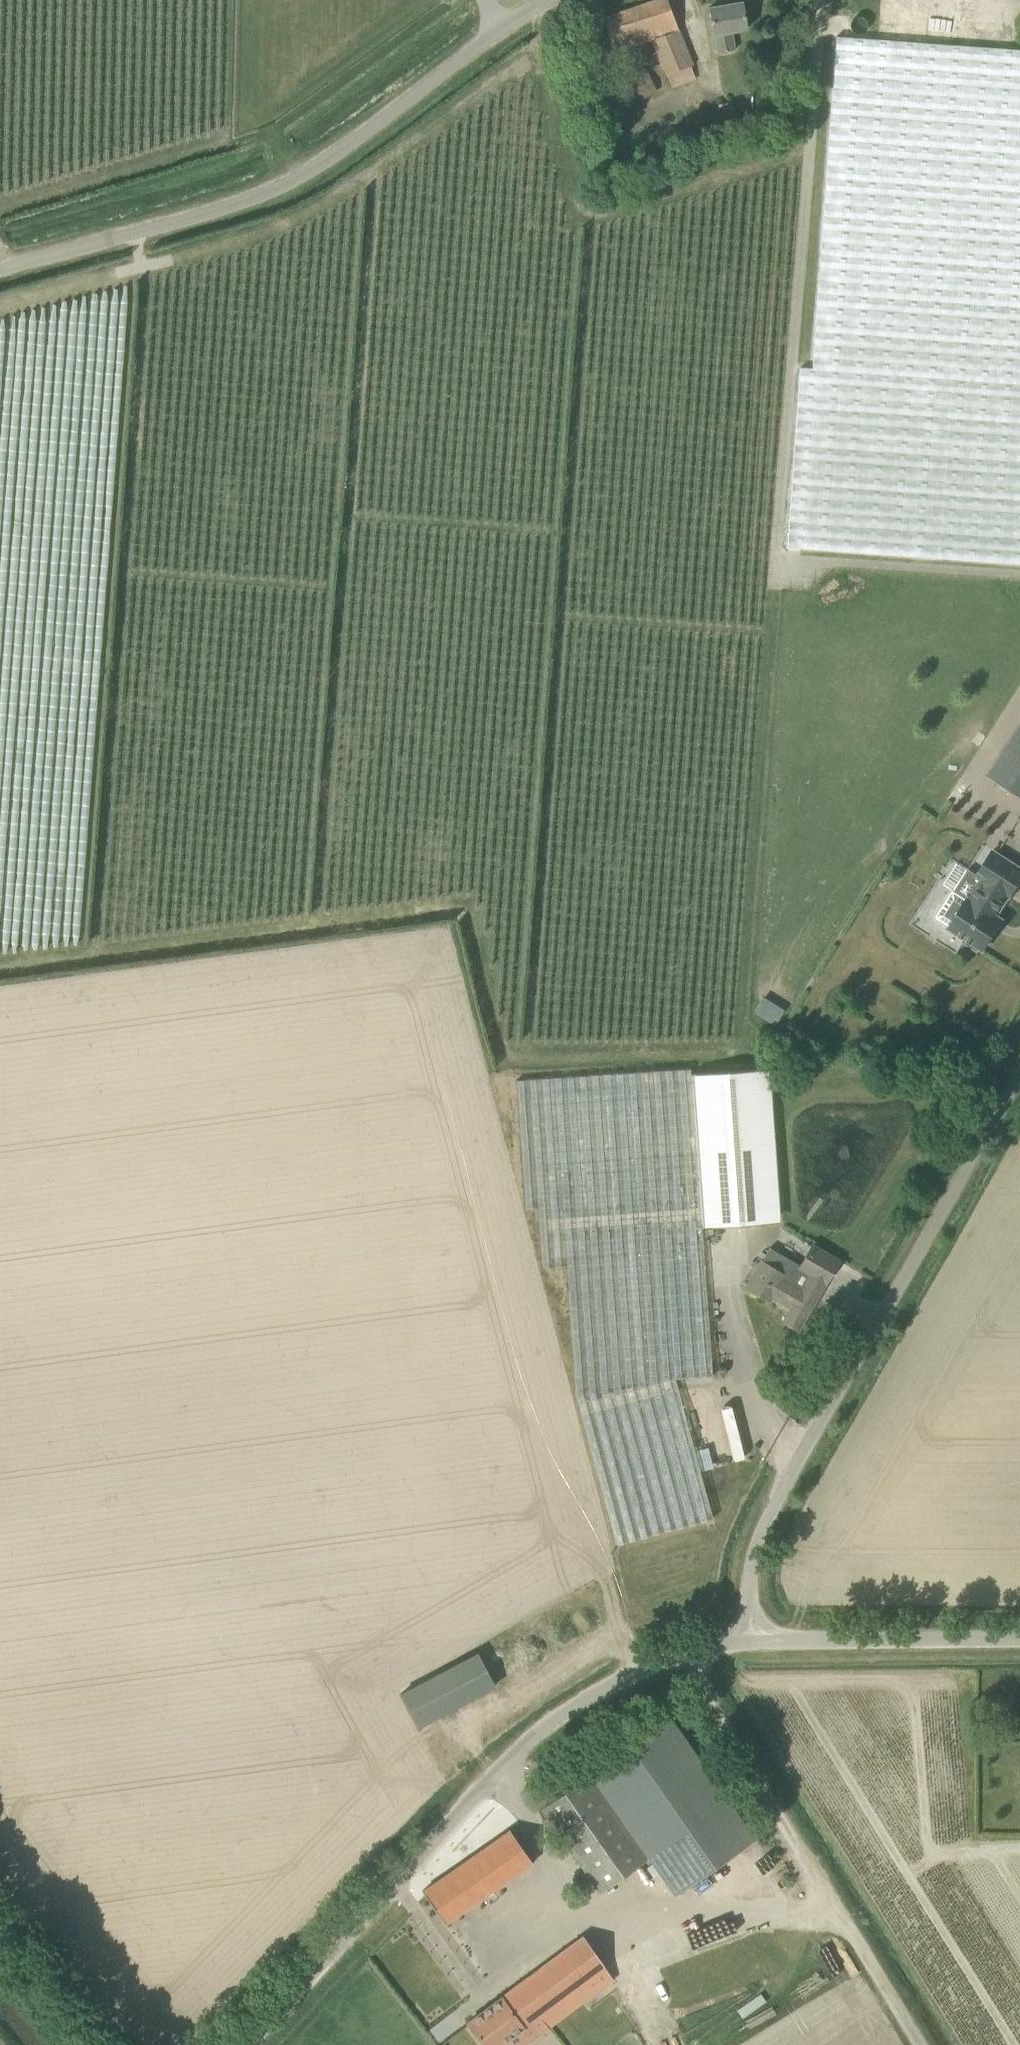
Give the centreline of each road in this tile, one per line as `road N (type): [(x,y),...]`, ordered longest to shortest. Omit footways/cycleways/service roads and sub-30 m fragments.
road 1 (unclassified): [(247,2044),(599,1711),(660,1670),(755,1636)]
road 2 (unclassified): [(0,269),(244,204),(288,184),(558,0)]
road 3 (unclassified): [(755,1636),(753,1565),(785,1494),(1019,1106)]
road 4 (track): [(922,2044),(700,1652)]
road 5 (unclassified): [(1019,1643),(755,1636)]

